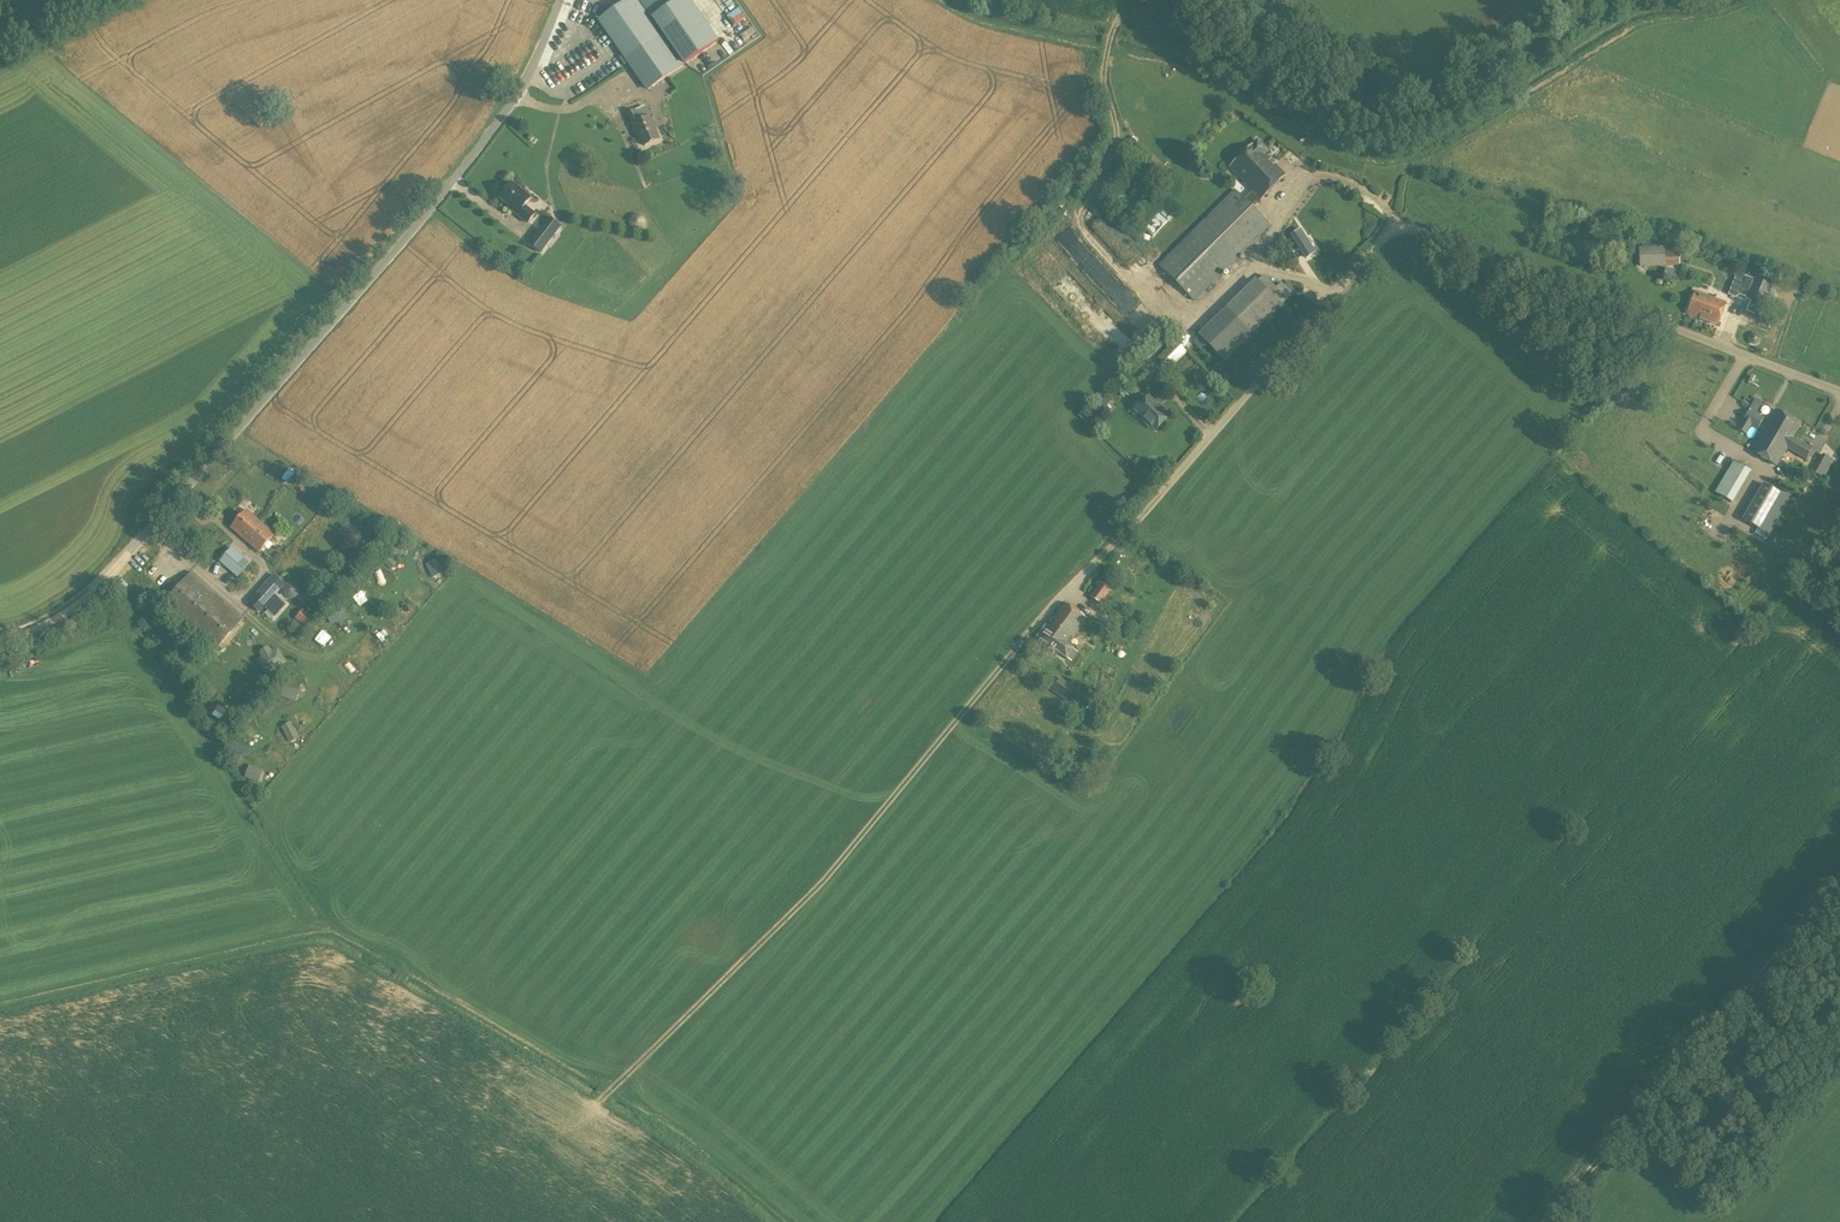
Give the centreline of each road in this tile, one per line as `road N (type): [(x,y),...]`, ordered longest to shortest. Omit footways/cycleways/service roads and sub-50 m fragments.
road 1 (unclassified): [(1053,601),(1402,223),(1839,389)]
road 2 (unclassified): [(97,581),(460,165),(508,98),(557,0)]

